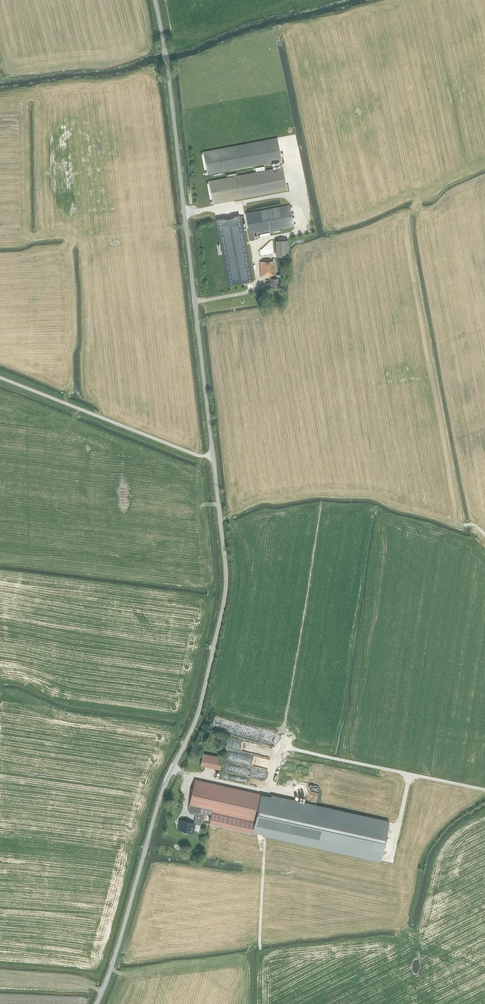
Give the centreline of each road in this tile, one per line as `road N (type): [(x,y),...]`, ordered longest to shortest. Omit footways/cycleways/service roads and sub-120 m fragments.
road 1 (unclassified): [(97,1003),(161,795),(197,716),(223,606),(212,456)]
road 2 (unclassified): [(212,456),(155,0)]
road 3 (track): [(270,793),(283,747),(484,790)]
road 4 (residential): [(212,456),(0,378)]
road 5 (track): [(260,949),(260,834),(269,793)]

